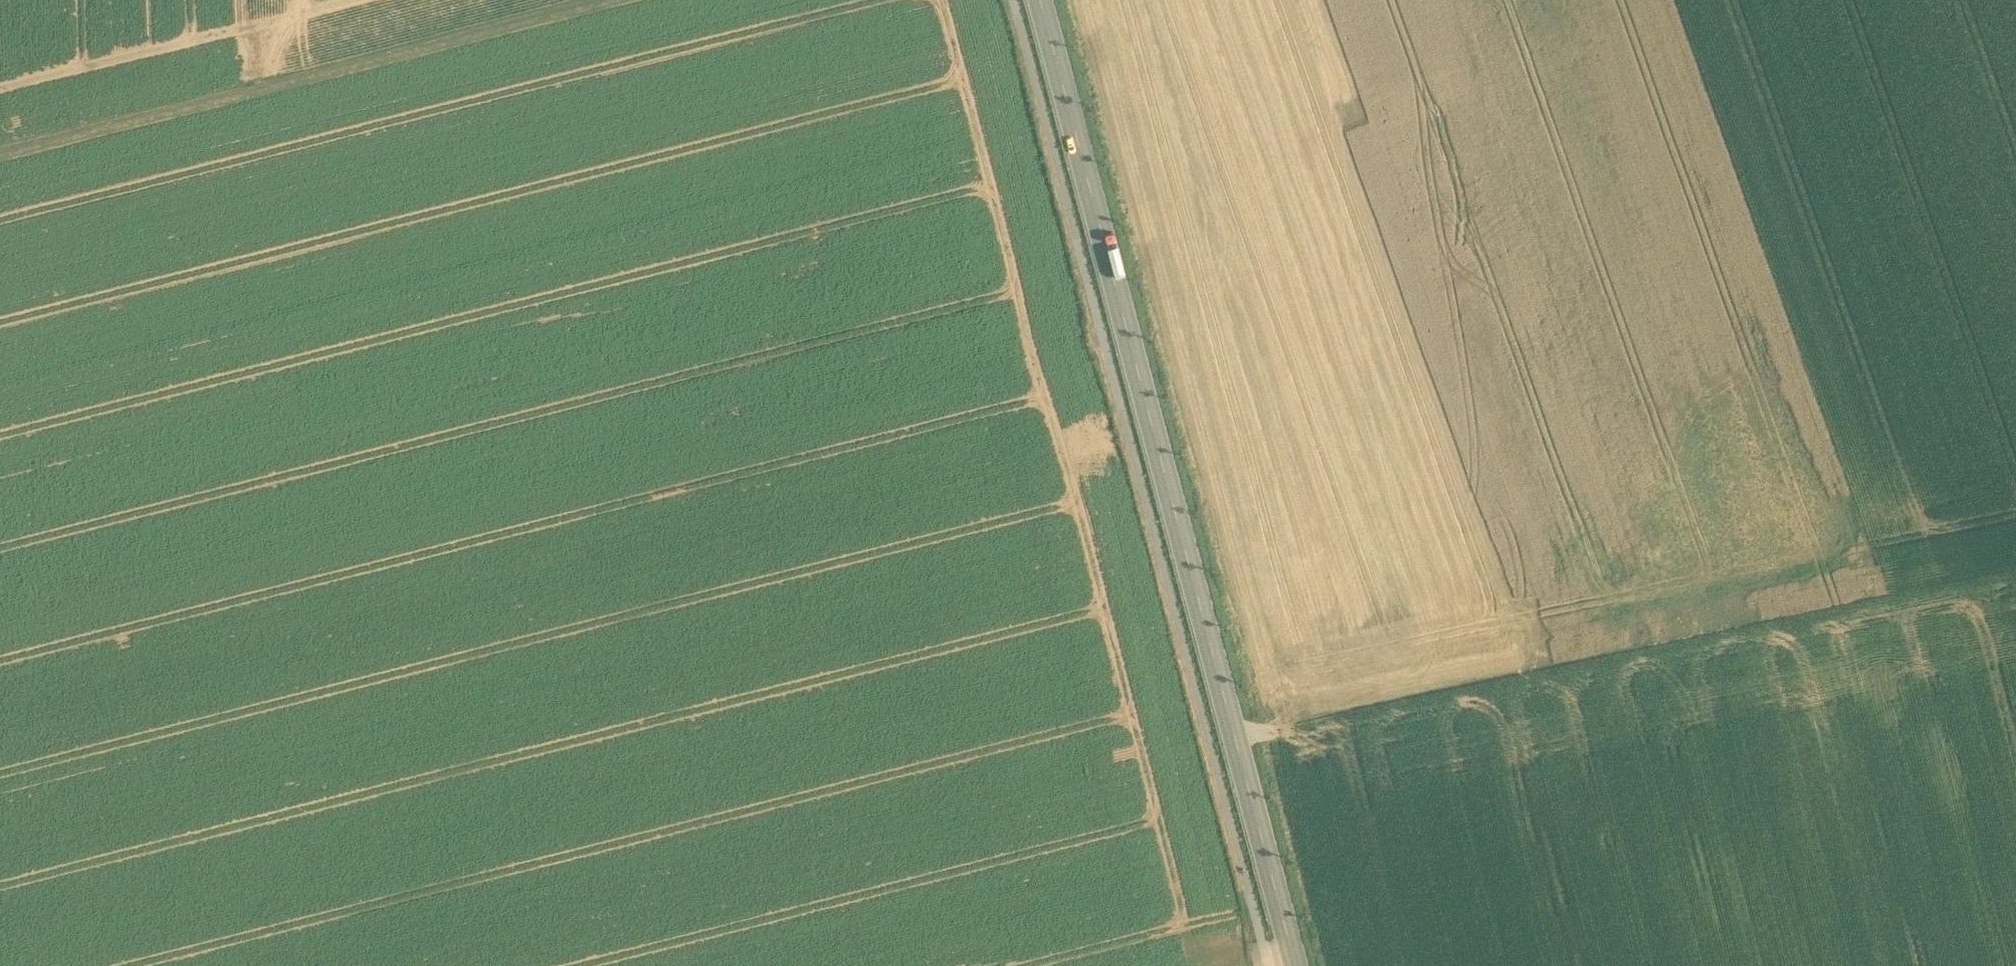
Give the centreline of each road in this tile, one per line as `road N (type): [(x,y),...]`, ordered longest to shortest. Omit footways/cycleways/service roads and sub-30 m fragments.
road 1 (tertiary): [(1040,0),(1294,965)]
road 2 (track): [(0,154),(610,0)]

